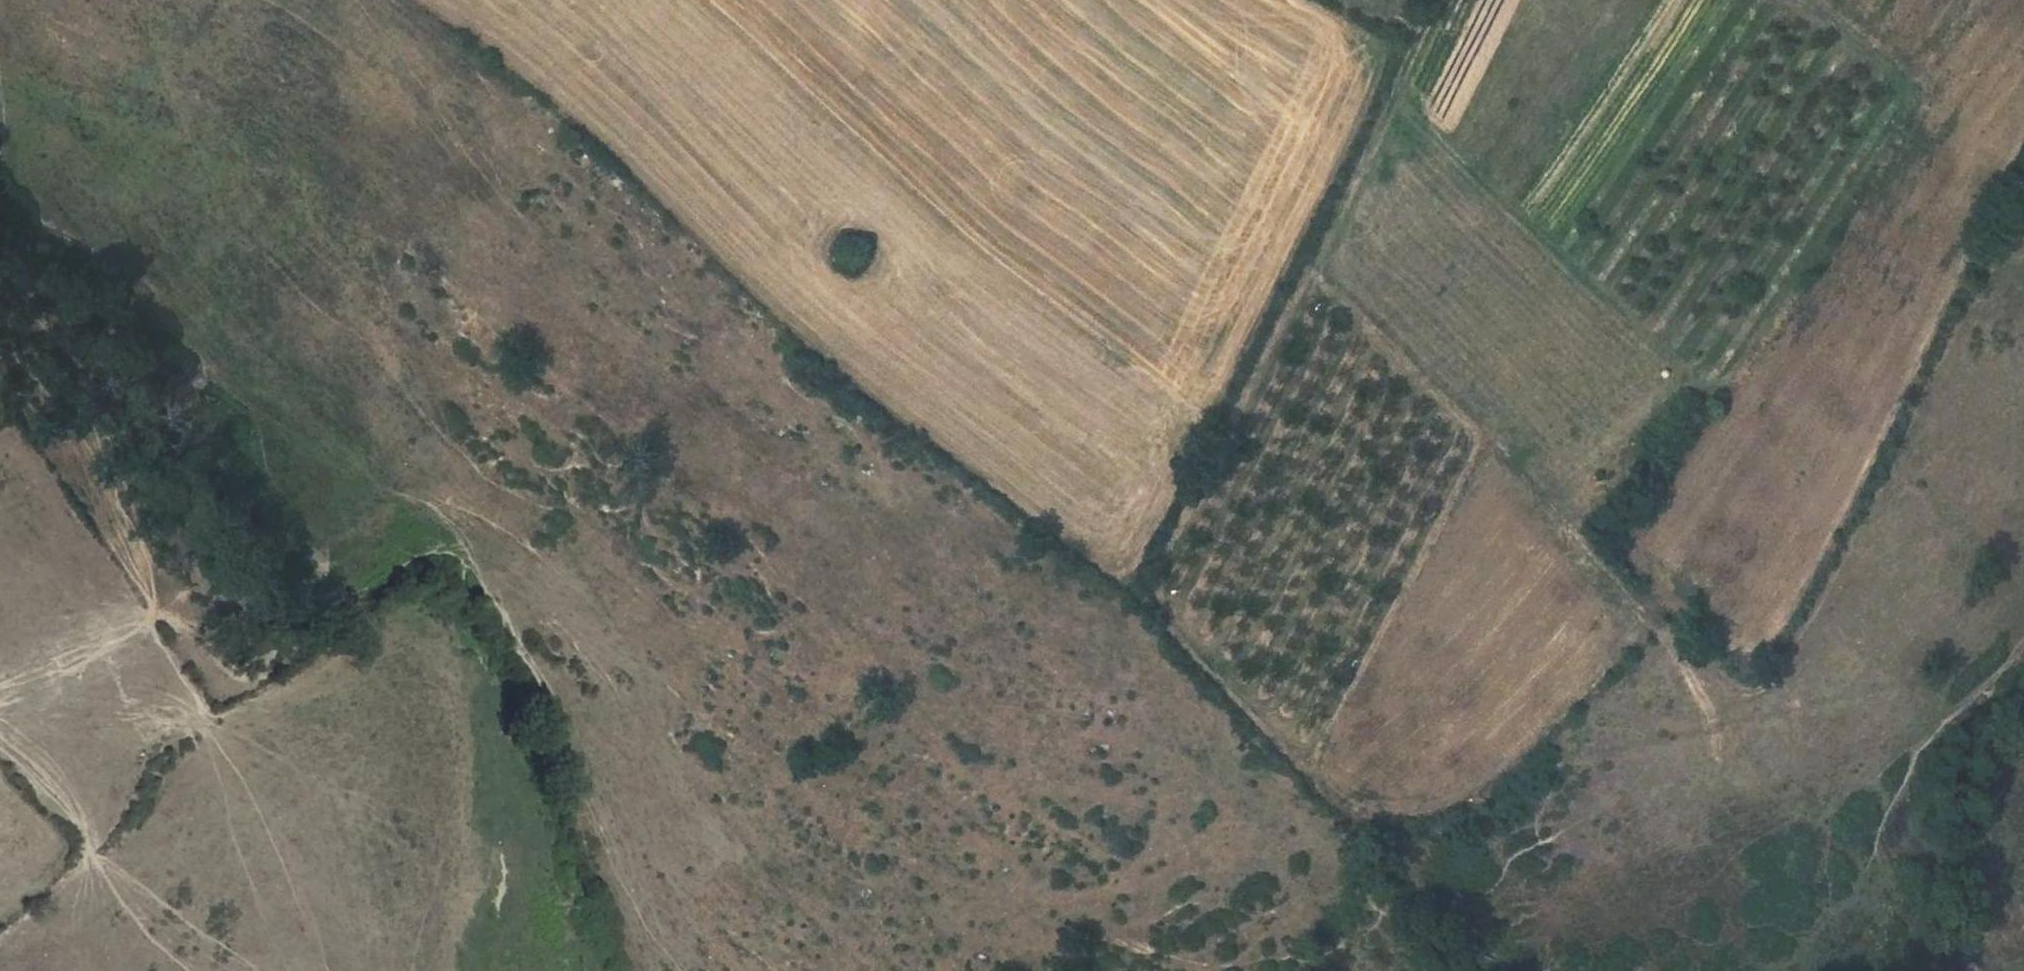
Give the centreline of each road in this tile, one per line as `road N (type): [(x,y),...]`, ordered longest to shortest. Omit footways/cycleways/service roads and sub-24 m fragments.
road 1 (track): [(1442,0),(1156,583),(1188,654),(1304,775)]

